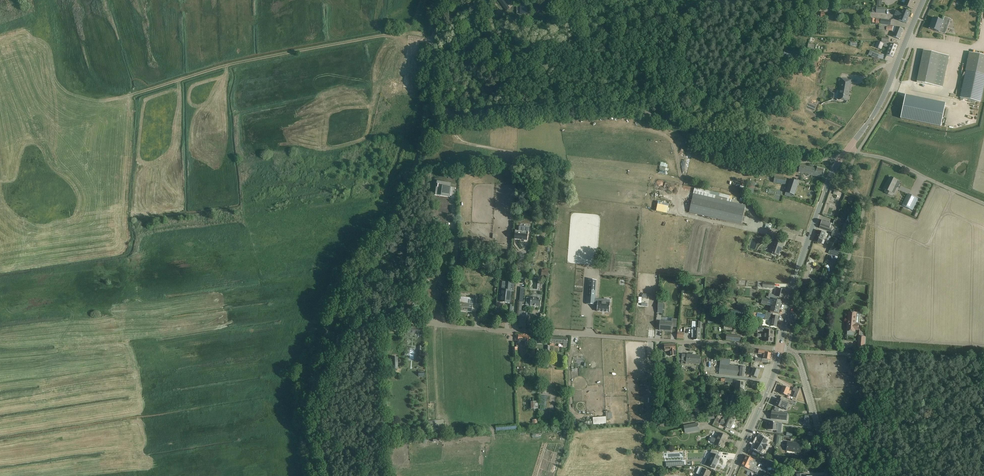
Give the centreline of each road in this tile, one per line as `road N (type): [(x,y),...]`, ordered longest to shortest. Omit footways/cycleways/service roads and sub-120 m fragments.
road 1 (track): [(841,156),(749,160),(619,105),(473,118),(449,113)]
road 2 (track): [(449,113),(424,143),(406,192),(320,346),(304,417),(317,475)]
road 3 (unclassified): [(780,348),(386,319)]
road 4 (track): [(136,94),(222,67),(428,36)]
road 5 (tertiary): [(780,348),(797,271),(829,178),(849,148)]
road 6 (tertiary): [(849,148),(884,97),(923,0)]
road 7 (unclassified): [(849,148),(983,205)]
road 8 (tertiary): [(729,475),(780,348)]
road 9 (track): [(849,354),(983,362)]
road 10 (unclassified): [(828,475),(796,353)]
road 11 (track): [(452,199),(456,248),(448,324)]

